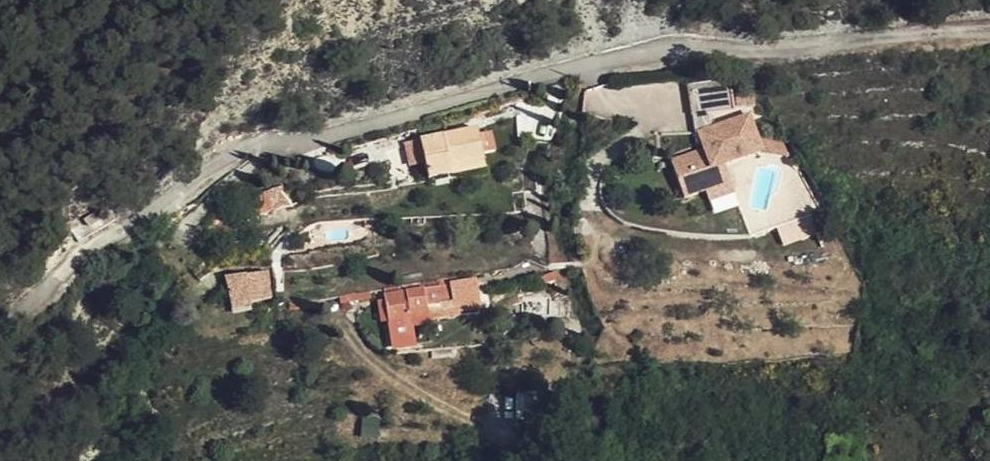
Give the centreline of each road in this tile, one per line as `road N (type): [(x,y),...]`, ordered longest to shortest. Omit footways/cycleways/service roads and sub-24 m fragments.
road 1 (unclassified): [(694,46),(595,62),(238,154),(88,250),(0,329)]
road 2 (track): [(989,26),(756,49),(694,46)]
road 3 (track): [(397,383),(516,436),(535,460)]

